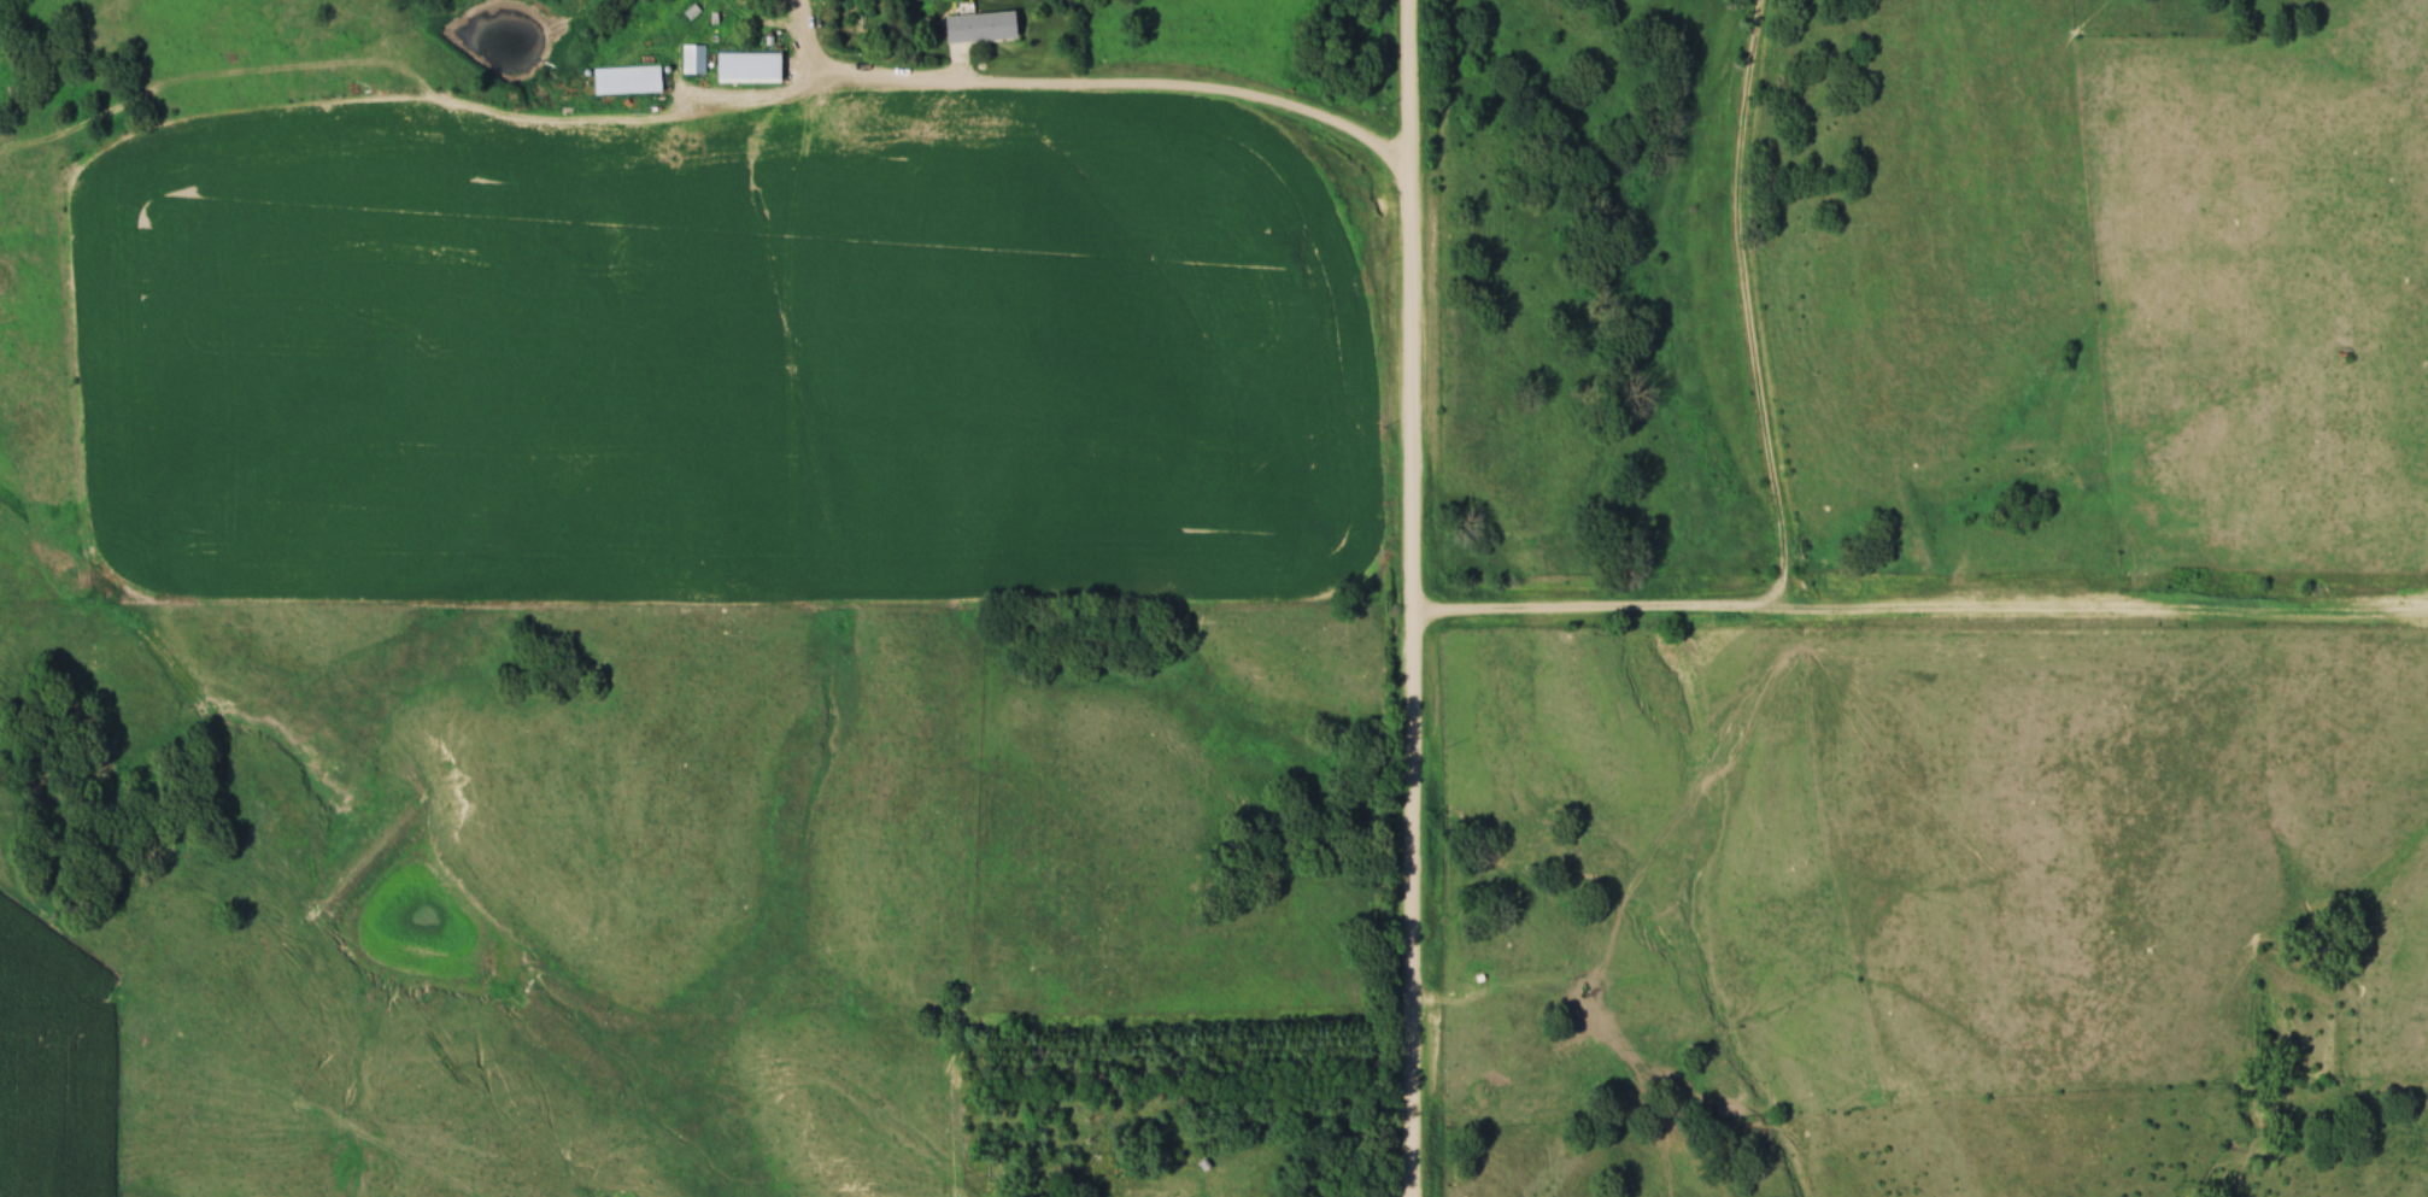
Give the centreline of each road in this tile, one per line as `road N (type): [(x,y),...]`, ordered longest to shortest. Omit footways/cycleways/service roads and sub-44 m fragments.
road 1 (residential): [(1414,1196),(1412,174),(1344,123),(1230,92),(838,74),(820,68),(807,47),(797,0)]
road 2 (residential): [(1413,0),(1412,174)]

